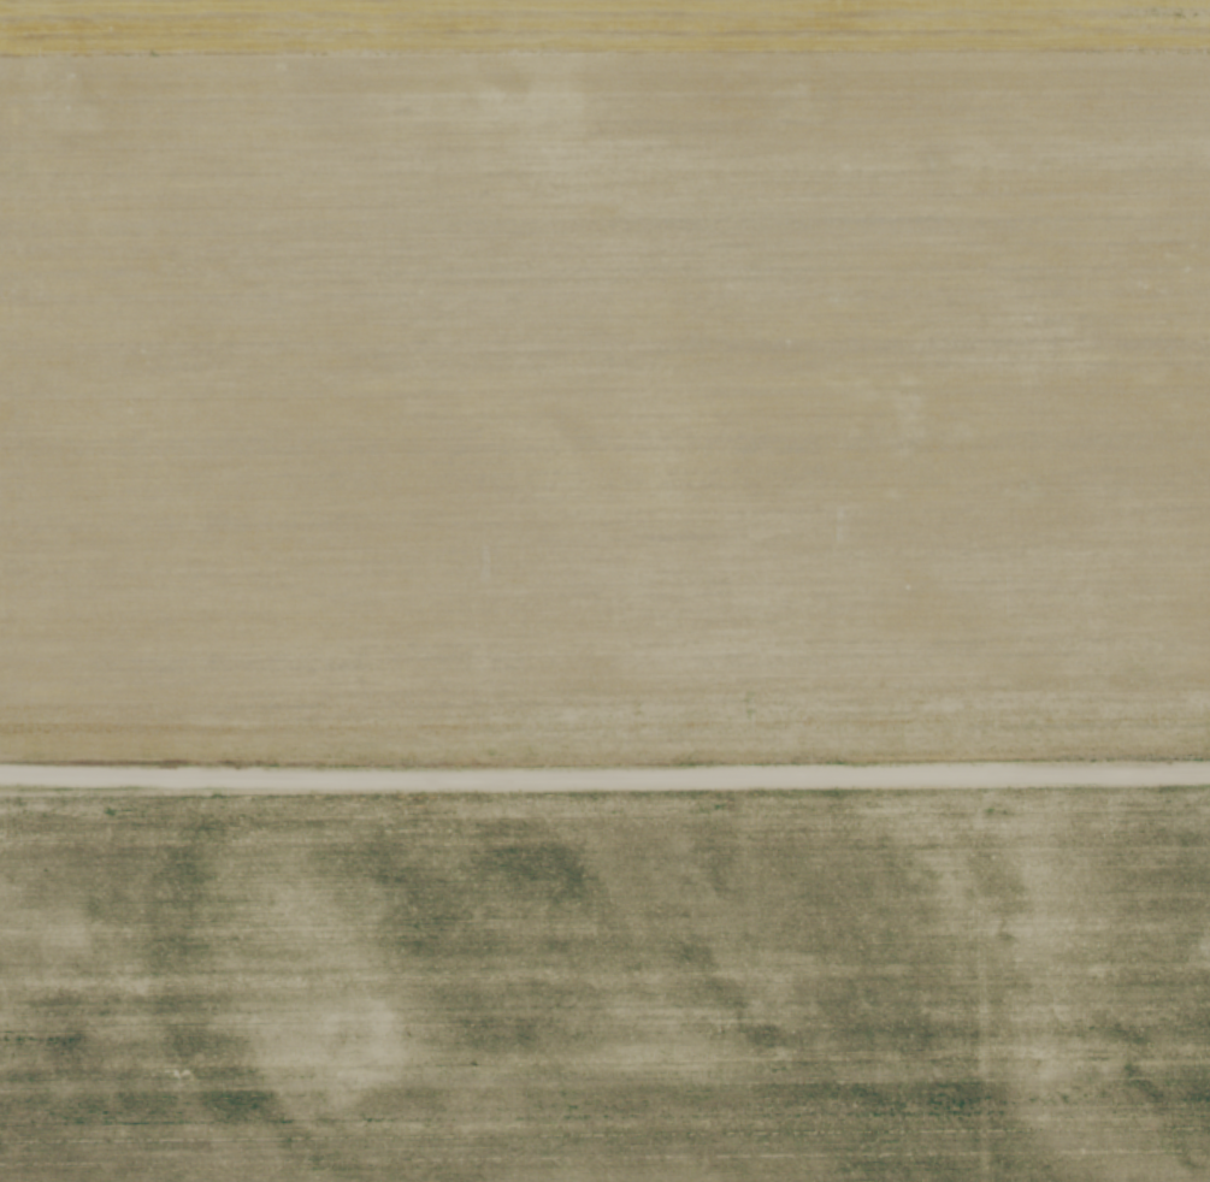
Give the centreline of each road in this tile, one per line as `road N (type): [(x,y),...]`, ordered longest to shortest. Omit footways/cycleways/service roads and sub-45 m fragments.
road 1 (residential): [(0,778),(1209,770)]

